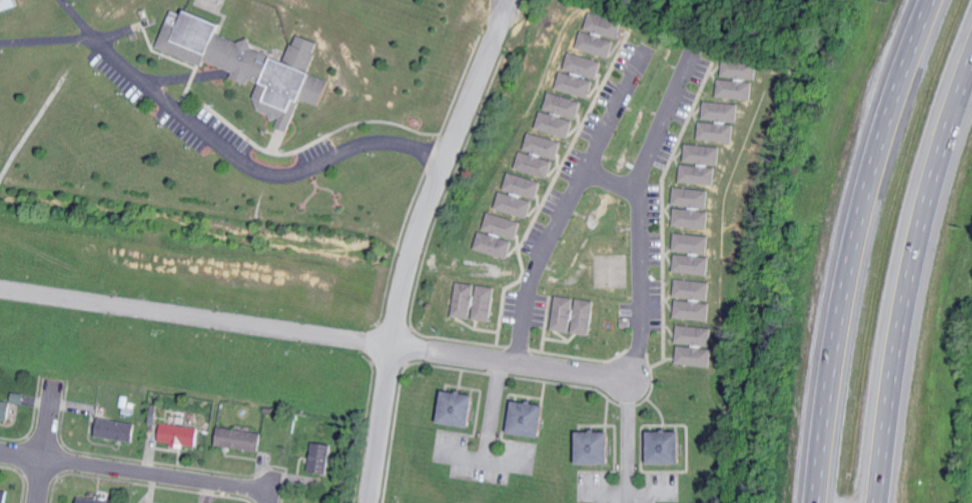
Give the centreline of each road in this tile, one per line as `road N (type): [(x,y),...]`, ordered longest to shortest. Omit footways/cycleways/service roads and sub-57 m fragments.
road 1 (residential): [(391,346),(630,379),(638,336),(636,192),(690,57)]
road 2 (residential): [(369,502),(404,277),(510,0)]
road 3 (motorway): [(930,0),(857,230),(816,502)]
road 4 (motorway): [(877,502),(915,249),(971,58)]
road 5 (residential): [(0,289),(391,346)]
road 6 (residential): [(512,363),(528,286),(641,54)]
road 7 (residential): [(0,456),(272,493)]
road 8 (residential): [(32,502),(51,383)]

